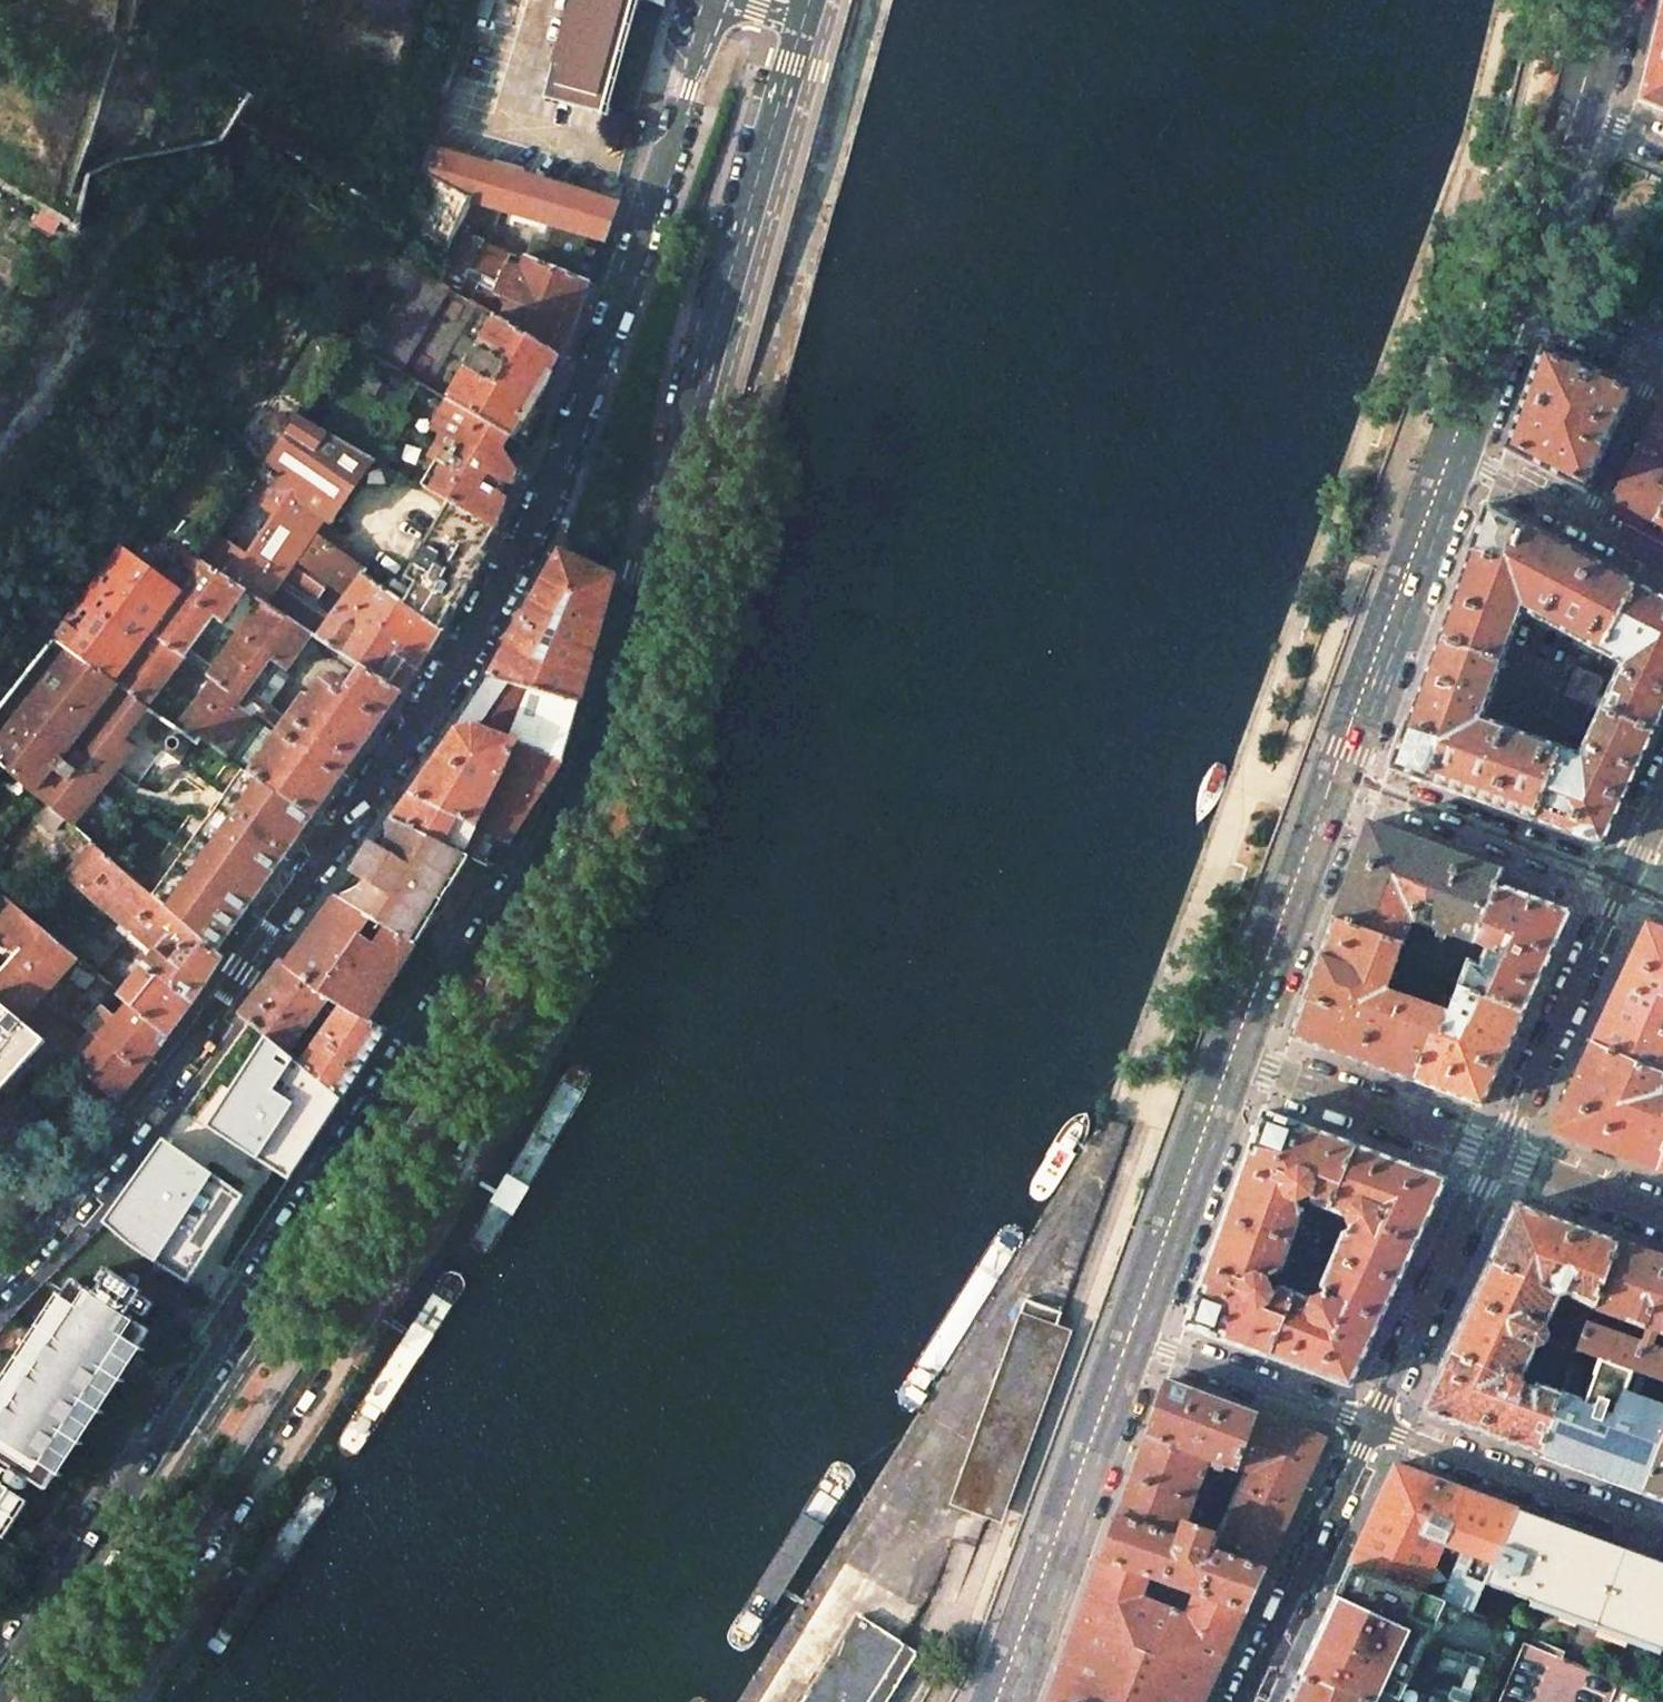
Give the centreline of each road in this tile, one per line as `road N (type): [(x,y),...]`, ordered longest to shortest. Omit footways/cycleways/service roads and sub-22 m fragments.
road 1 (primary): [(0,1693),(540,856),(582,770),(611,708),(808,8)]
road 2 (residential): [(717,0),(588,391),(472,646),(145,1106),(0,1282)]
road 3 (primary): [(1143,1344),(1010,1701)]
road 4 (primary): [(1463,461),(1348,783)]
road 5 (residential): [(1371,1424),(1662,1530)]
road 6 (residential): [(1241,1701),(1371,1424)]
road 7 (primary): [(1248,1060),(1143,1344)]
road 8 (residential): [(1371,1424),(1499,1154)]
road 9 (primary): [(1348,783),(1248,1060)]
road 10 (residential): [(1499,1154),(1622,887)]
road 11 (residential): [(1622,887),(1348,783)]
road 12 (residential): [(1248,1060),(1499,1154)]
road 13 (residential): [(1143,1344),(1371,1424)]
road 14 (primary): [(1589,113),(1521,305)]
road 15 (residential): [(1499,1154),(1662,1213)]
road 16 (residential): [(1654,370),(1584,525)]
road 17 (primary): [(1521,305),(1463,461)]
road 18 (residential): [(1654,370),(1521,305)]
road 19 (residential): [(1463,461),(1584,525)]

